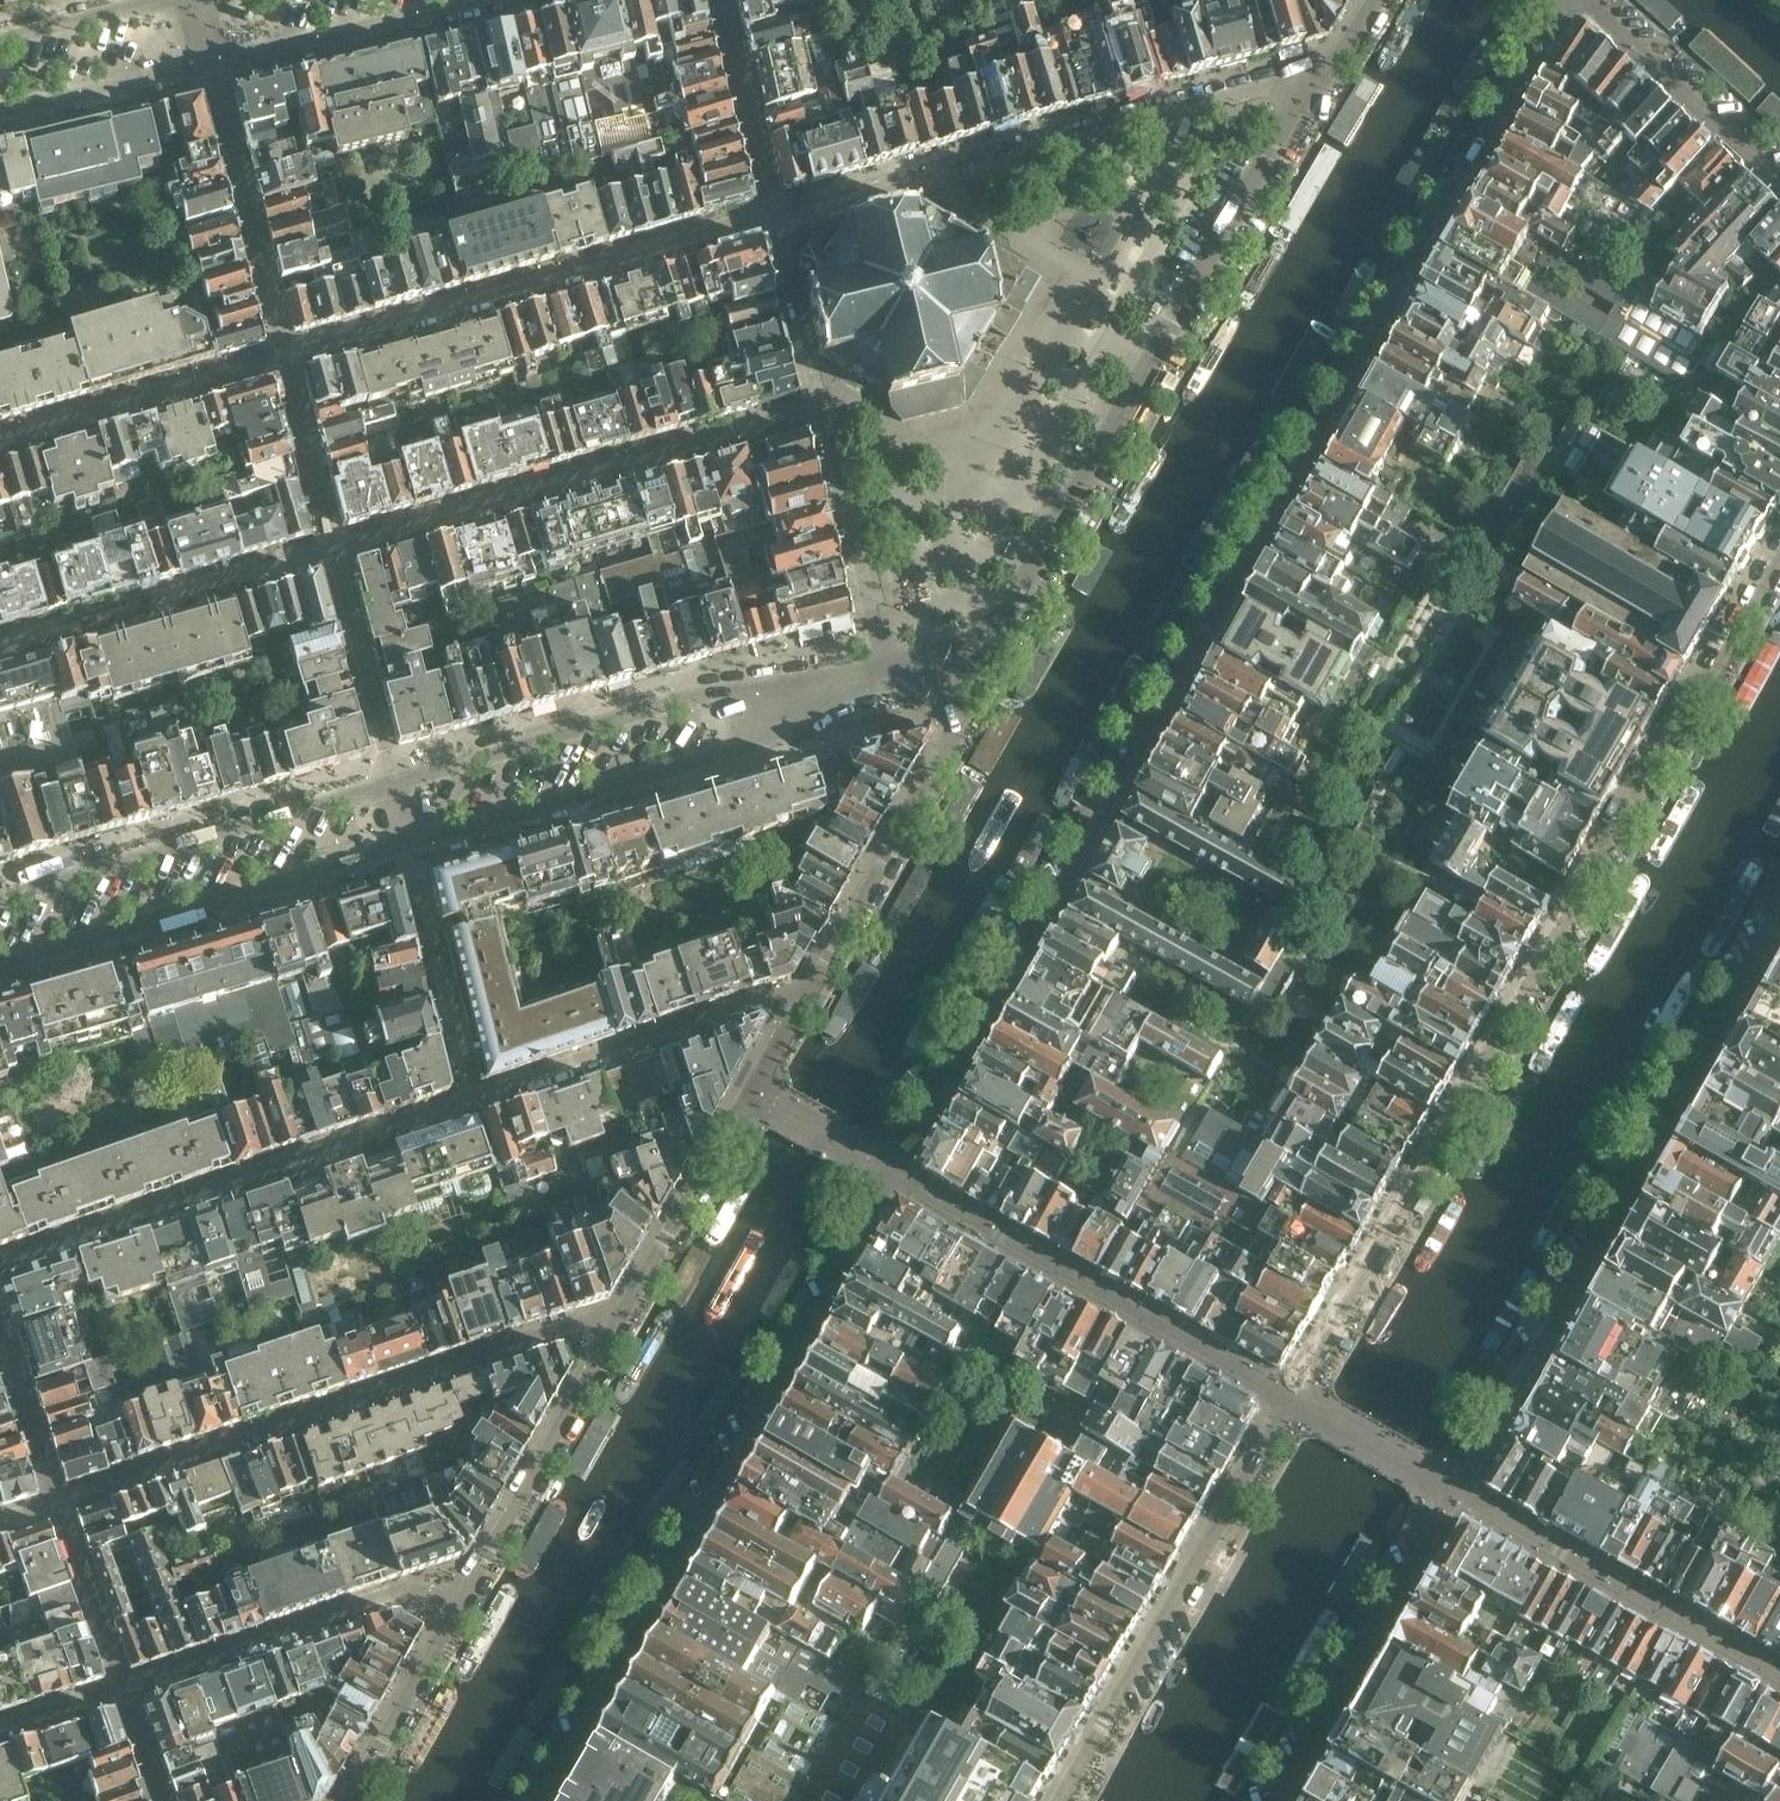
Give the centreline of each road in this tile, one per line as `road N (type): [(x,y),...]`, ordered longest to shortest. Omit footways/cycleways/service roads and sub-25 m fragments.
road 1 (residential): [(894,1173),(1567,0)]
road 2 (residential): [(1779,514),(1289,1398)]
road 3 (residential): [(0,1260),(809,992)]
road 4 (residential): [(538,1800),(894,1173)]
road 5 (residential): [(1311,87),(978,666)]
road 6 (residential): [(1458,1483),(1779,921)]
road 7 (residential): [(633,1314),(59,1509)]
road 8 (residential): [(1311,87),(1283,79),(779,220)]
road 9 (residential): [(779,220),(289,364)]
road 10 (residential): [(824,407),(335,551)]
road 11 (residential): [(1289,1398),(1059,1800)]
road 12 (residential): [(1289,1398),(894,1173)]
road 13 (residential): [(0,963),(411,845)]
road 14 (residential): [(396,784),(0,899)]
road 15 (residential): [(411,845),(730,750),(762,735),(794,705)]
road 16 (residential): [(794,705),(692,698),(396,784)]
road 17 (residential): [(1779,1677),(1458,1483)]
road 18 (residential): [(122,1688),(432,1583),(470,1580)]
road 19 (residential): [(1277,1800),(1458,1483)]
road 20 (residential): [(335,551),(0,645)]
road 21 (residential): [(968,704),(957,738),(809,992)]
road 22 (residential): [(633,1314),(470,1580)]
road 23 (residential): [(289,364),(211,62)]
road 24 (residential): [(289,364),(0,441)]
road 25 (residential): [(901,679),(824,407)]
road 26 (residential): [(211,62),(480,0)]
road 27 (residential): [(751,1086),(633,1314)]
road 28 (residential): [(1594,0),(1779,175)]
road 29 (residential): [(470,1580),(343,1800)]
road 30 (residential): [(396,784),(335,551)]
road 31 (residential): [(779,220),(723,0)]
road 32 (residential): [(0,112),(211,62)]
road 33 (residential): [(335,551),(289,364)]
road 34 (residential): [(824,407),(779,220)]
road 35 (residential): [(59,1509),(122,1688)]
road 36 (residential): [(1458,1483),(1289,1398)]
road 37 (residential): [(59,1509),(0,1338)]
road 38 (residential): [(168,0),(0,40)]
road 39 (residential): [(894,1173),(751,1086)]
road 40 (residential): [(0,1729),(122,1688)]

